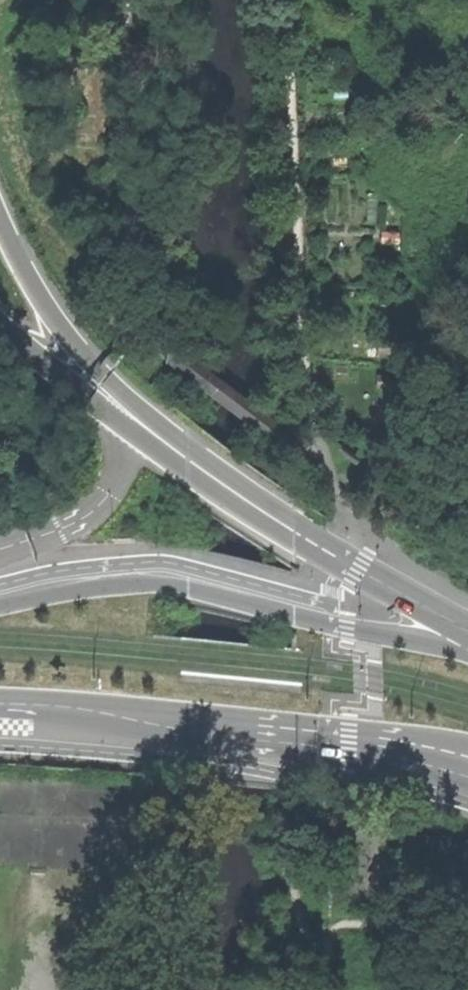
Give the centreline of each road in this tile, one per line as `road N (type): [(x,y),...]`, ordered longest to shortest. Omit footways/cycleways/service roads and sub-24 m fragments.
road 1 (primary): [(467,653),(165,584),(0,605)]
road 2 (trunk): [(467,631),(248,504),(82,371)]
road 3 (primary): [(0,713),(348,746)]
road 4 (trunk): [(82,371),(0,207)]
road 5 (primary): [(348,746),(467,779)]
road 6 (primary): [(348,746),(467,747)]

